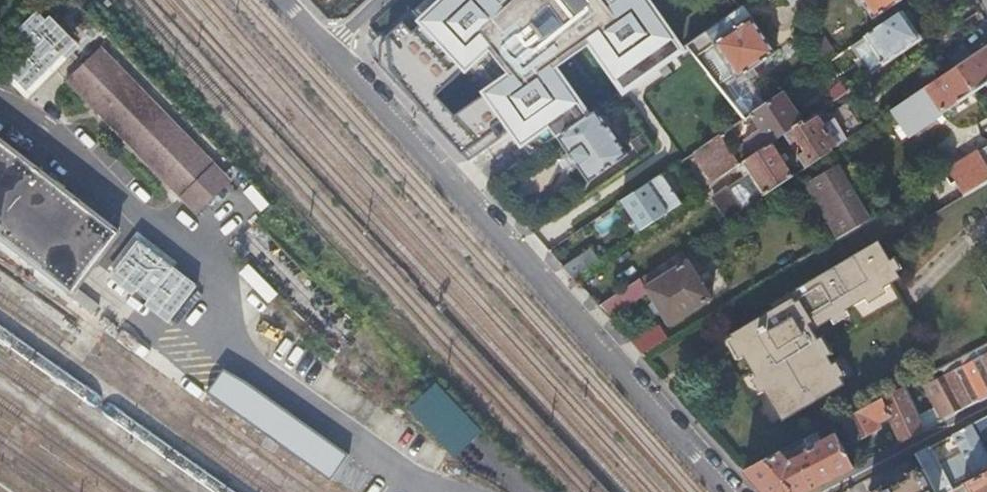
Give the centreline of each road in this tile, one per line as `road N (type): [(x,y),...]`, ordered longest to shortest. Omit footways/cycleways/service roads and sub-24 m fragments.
road 1 (residential): [(727,491),(531,264),(330,58)]

